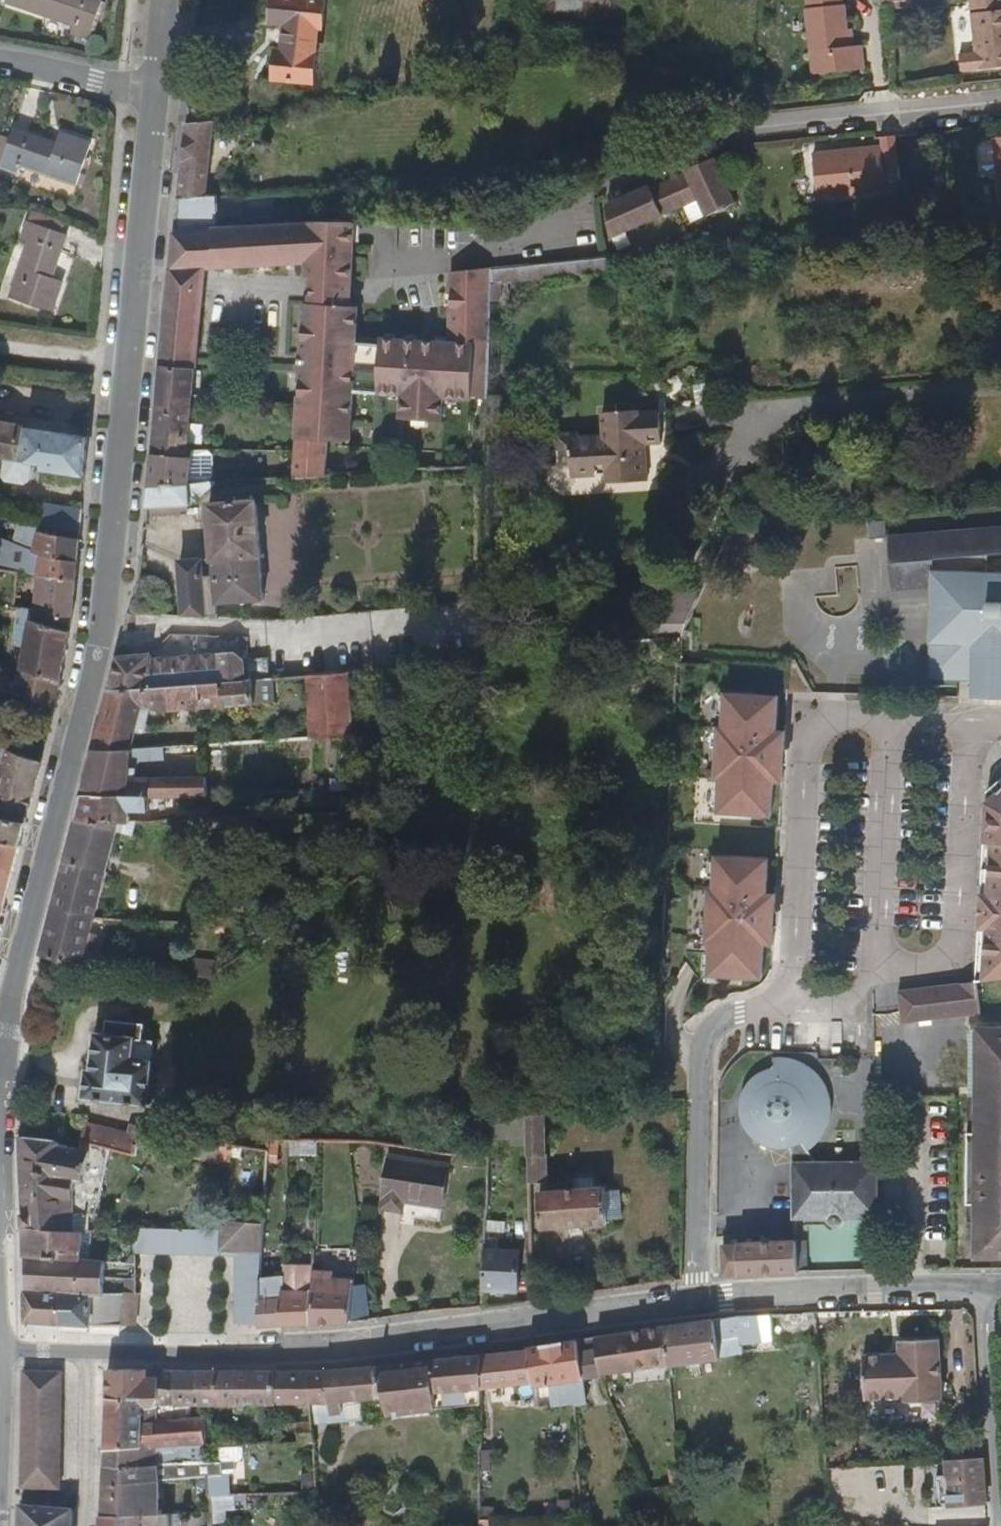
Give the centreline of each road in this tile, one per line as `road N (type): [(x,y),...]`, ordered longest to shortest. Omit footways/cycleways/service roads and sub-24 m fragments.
road 1 (residential): [(154,93),(108,574),(92,672),(0,1019)]
road 2 (residential): [(1000,102),(742,129),(553,218),(524,240),(418,253)]
road 3 (residential): [(693,1297),(306,1349),(90,1346)]
road 4 (residential): [(973,720),(821,723),(794,974),(775,998)]
road 5 (residential): [(775,998),(850,1003),(888,968),(945,959),(957,944),(973,720)]
road 6 (residential): [(775,998),(731,1012),(699,1055),(693,1297)]
road 7 (residential): [(982,1287),(693,1297)]
road 8 (residential): [(982,1287),(1000,1498)]
road 9 (residential): [(86,1525),(90,1346)]
road 10 (residential): [(154,93),(0,63)]

